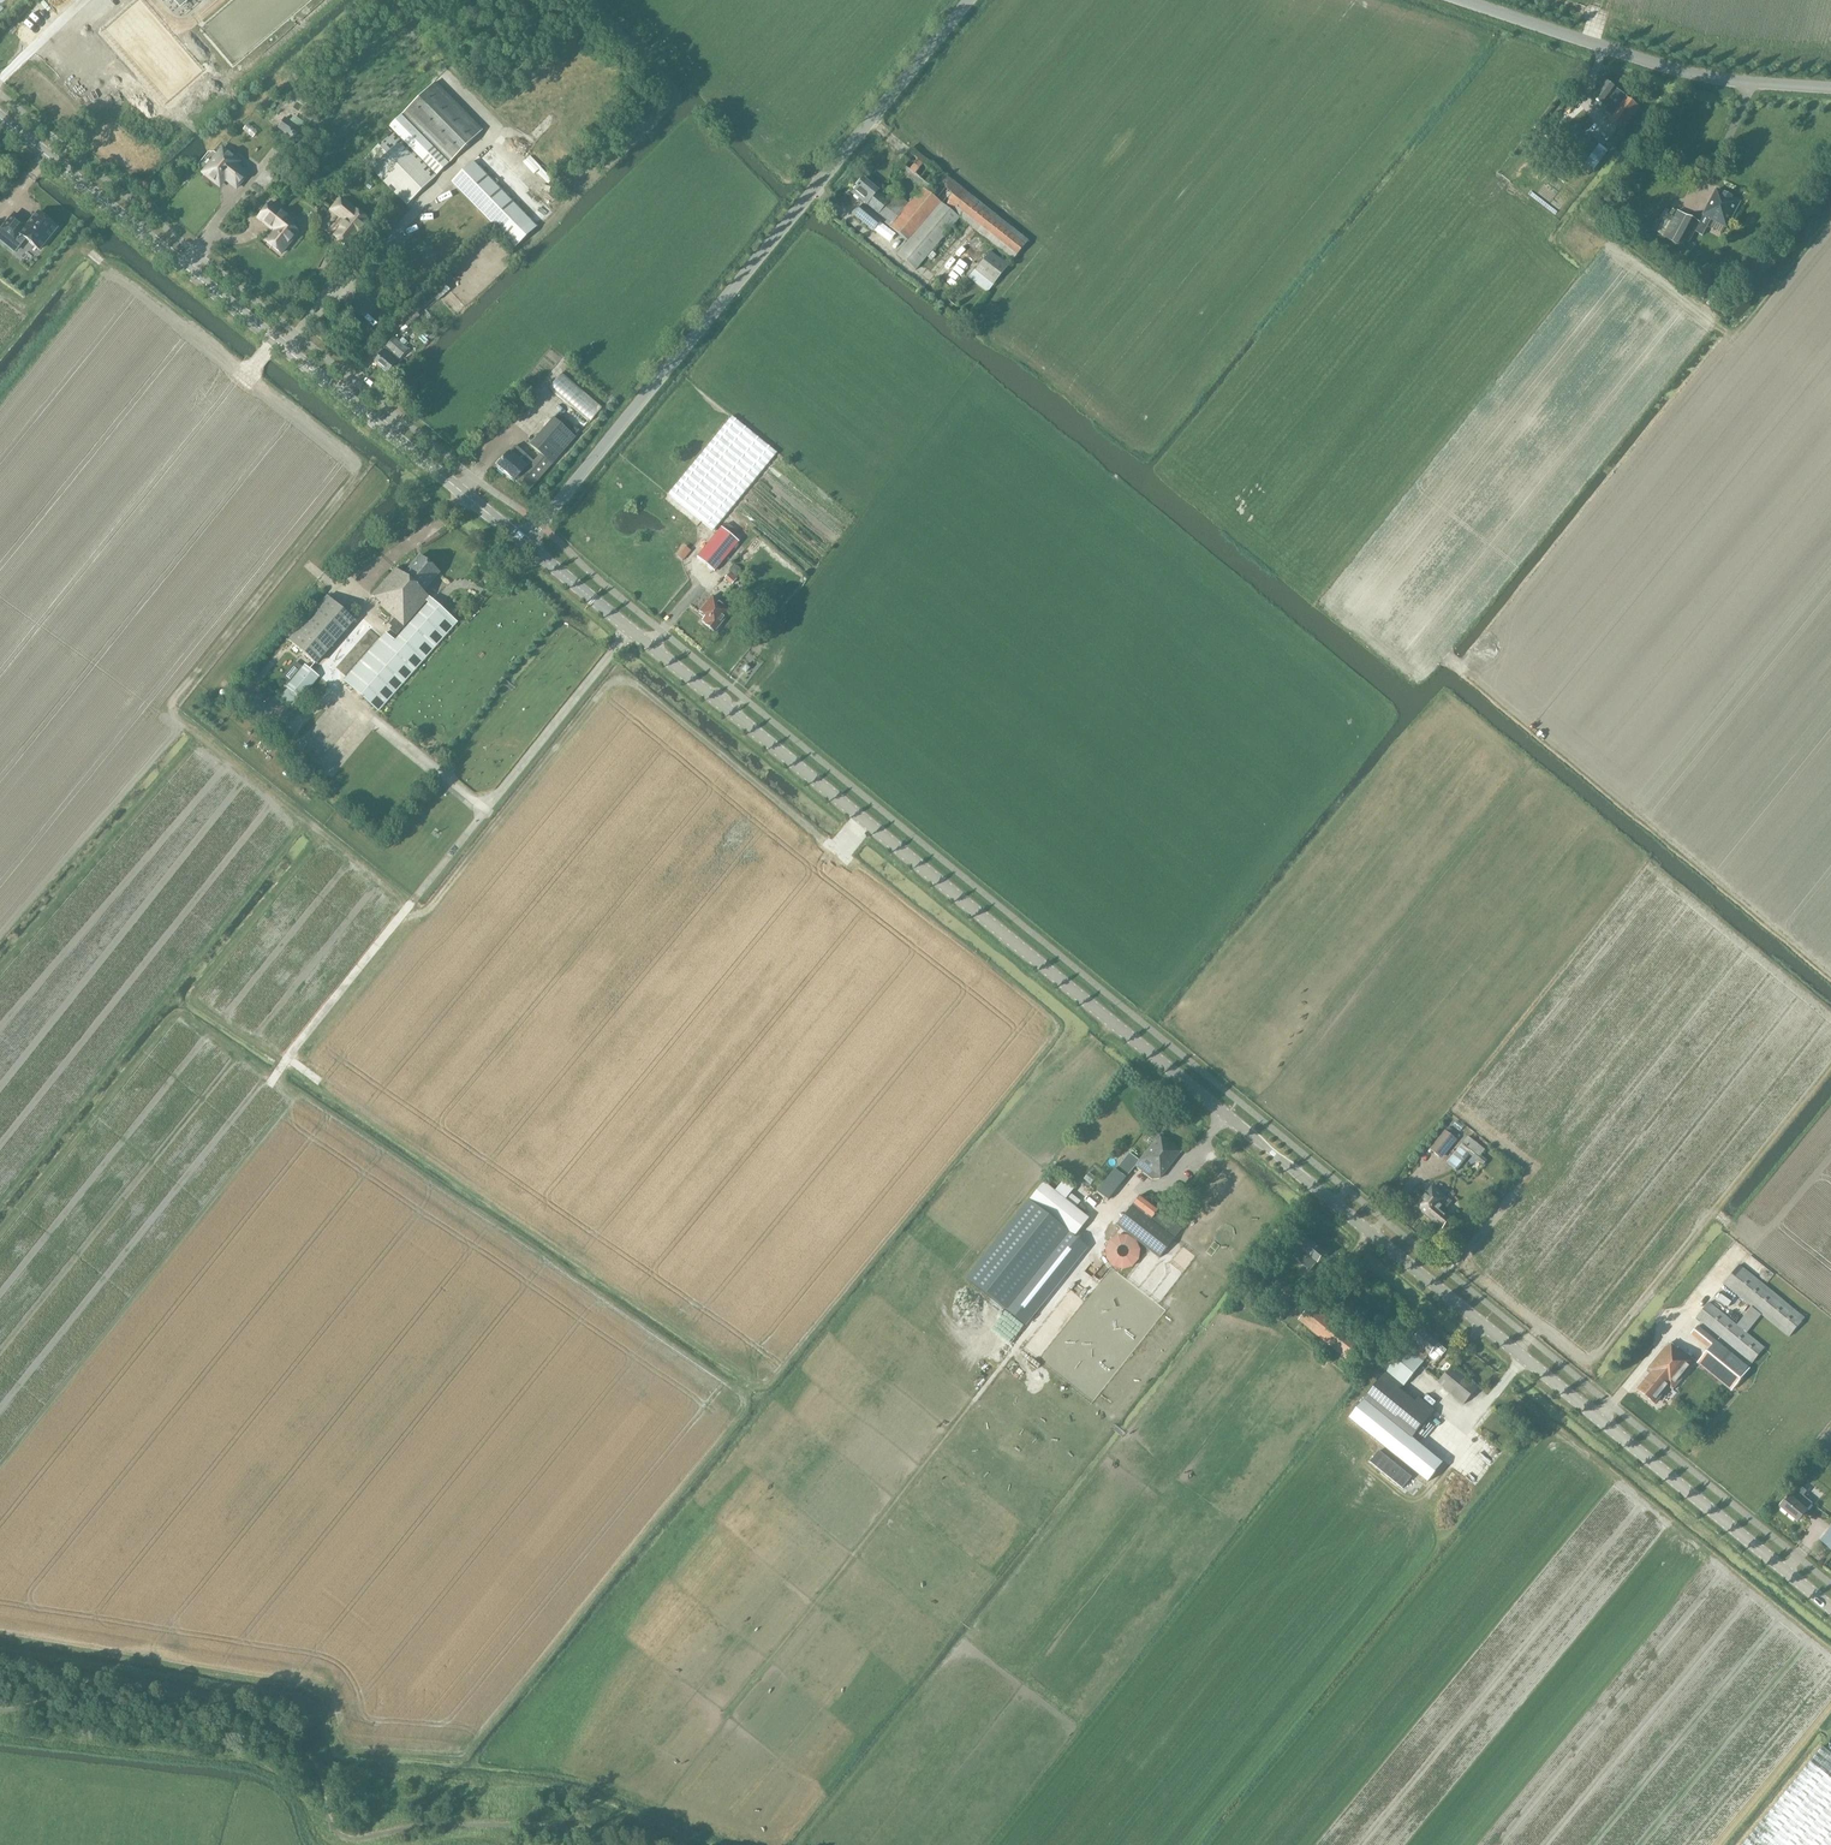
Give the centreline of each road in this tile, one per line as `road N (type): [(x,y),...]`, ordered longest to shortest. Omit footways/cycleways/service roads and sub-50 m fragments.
road 1 (tertiary): [(1830,1607),(524,542)]
road 2 (tertiary): [(524,542),(971,0)]
road 3 (tertiary): [(524,542),(0,119)]
road 4 (track): [(709,1844),(564,1791),(334,1765),(309,1706),(202,1694)]
road 5 (tertiary): [(1462,0),(1720,82),(1830,89)]

